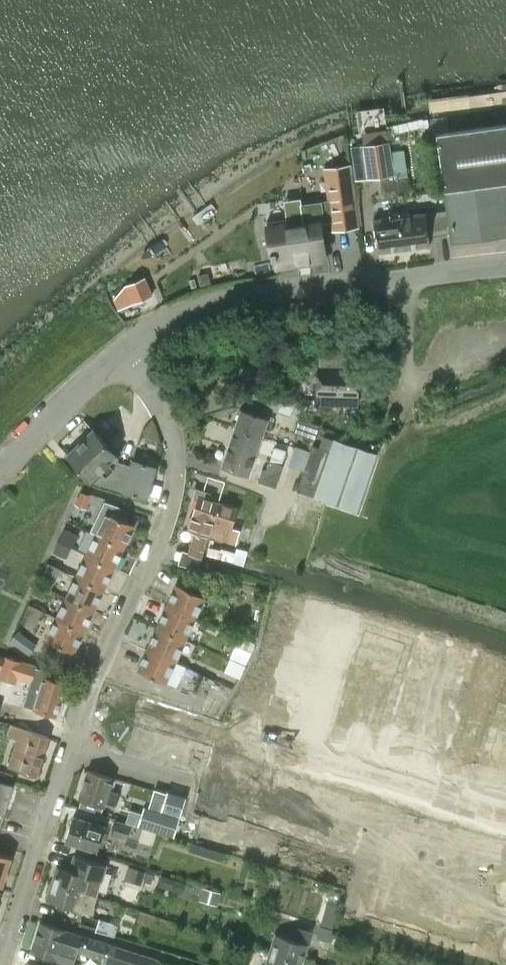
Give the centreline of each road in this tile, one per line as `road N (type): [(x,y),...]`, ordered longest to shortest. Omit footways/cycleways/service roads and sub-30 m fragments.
road 1 (residential): [(2,964),(92,680),(173,485),(172,439),(121,356)]
road 2 (unclassified): [(121,356),(213,305),(505,266)]
road 3 (residential): [(216,750),(505,830)]
road 4 (unclassified): [(0,468),(121,356)]
road 5 (track): [(405,278),(404,412)]

